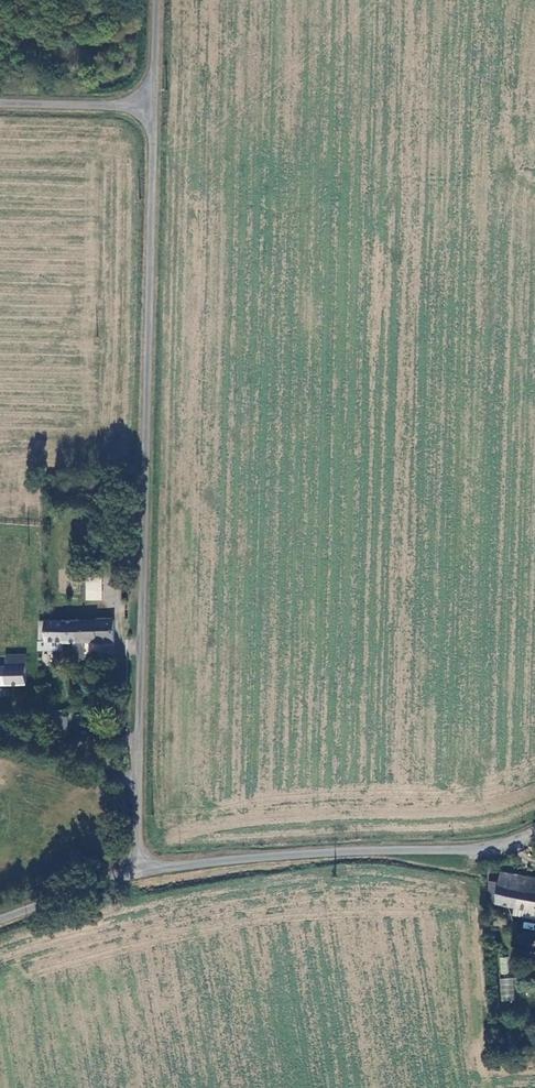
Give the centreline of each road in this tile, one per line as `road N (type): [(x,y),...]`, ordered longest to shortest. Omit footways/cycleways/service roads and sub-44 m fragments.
road 1 (unclassified): [(153,107),(137,872)]
road 2 (unclassified): [(534,828),(436,847),(137,872)]
road 3 (unclassified): [(153,107),(0,103)]
road 4 (unclassified): [(137,872),(0,921)]

